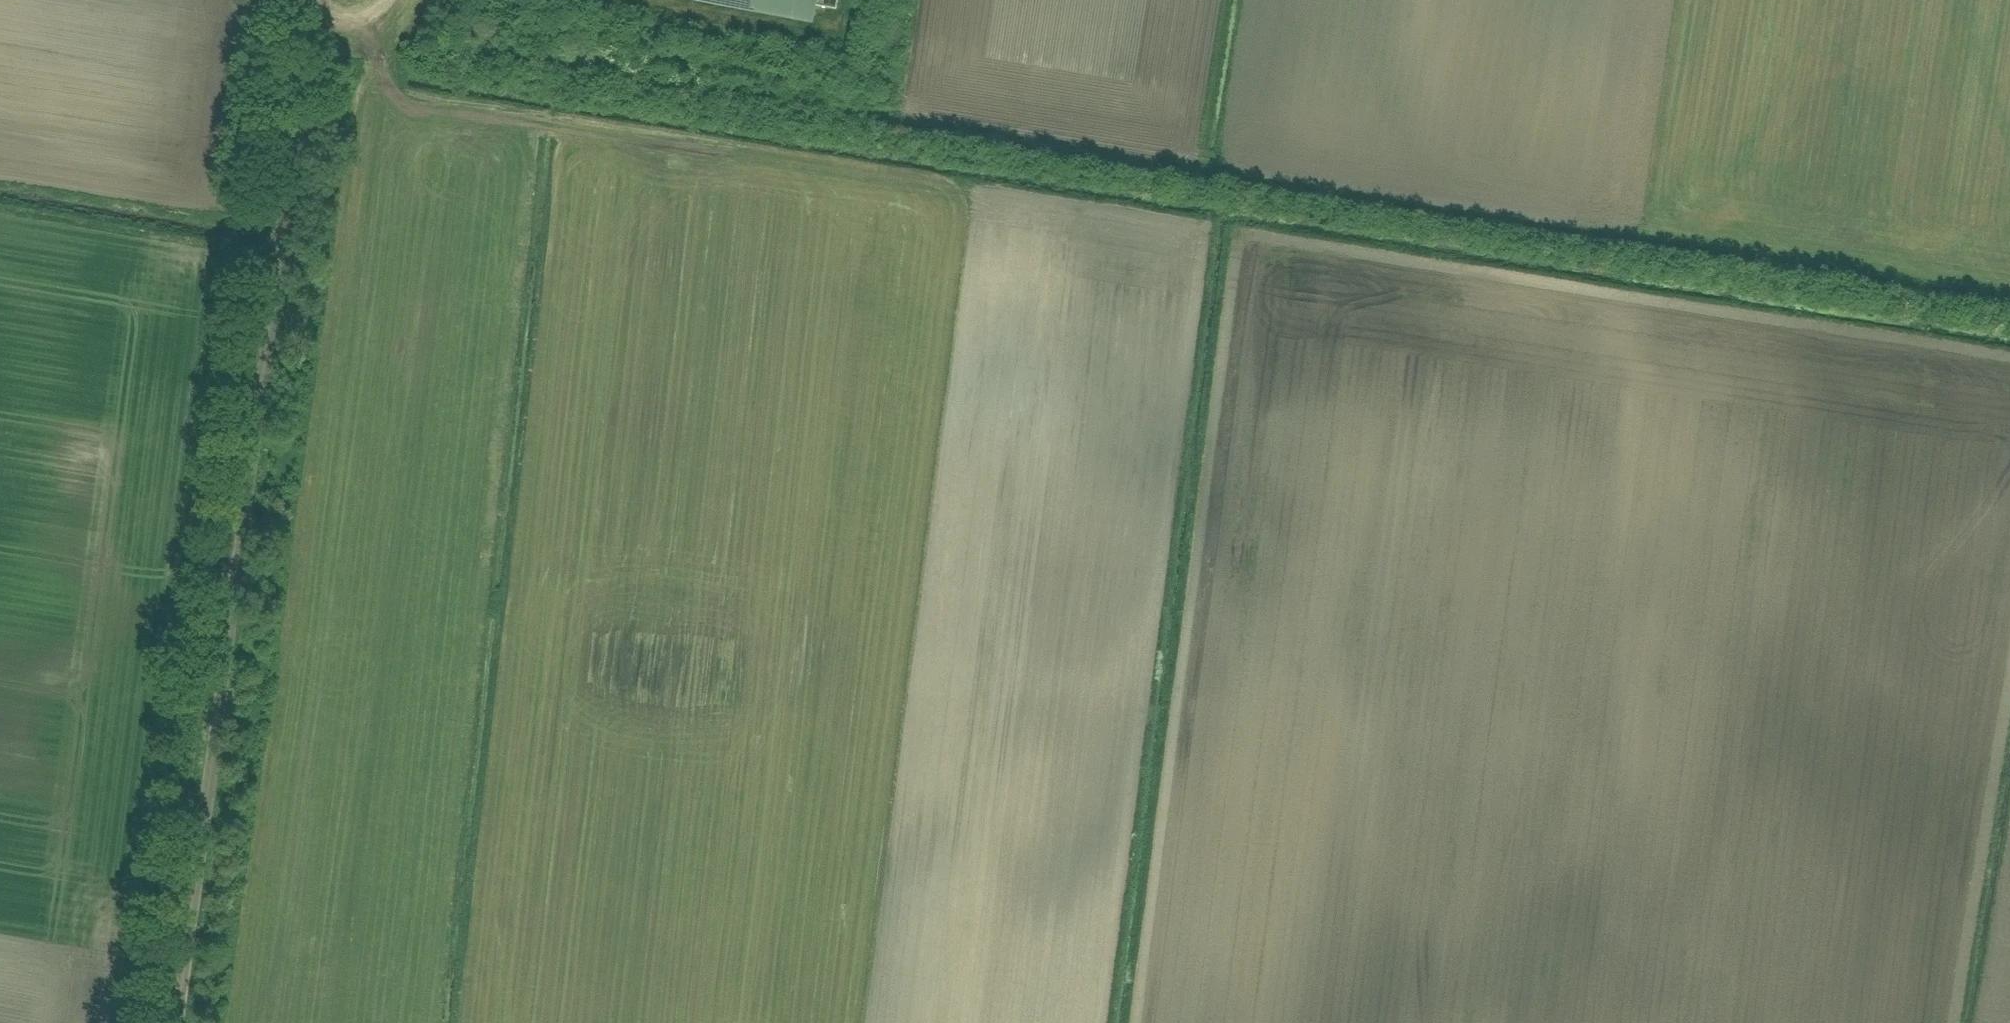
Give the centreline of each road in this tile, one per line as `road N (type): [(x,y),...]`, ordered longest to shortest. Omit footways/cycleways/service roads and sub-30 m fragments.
road 1 (unclassified): [(175,1022),(313,0)]

